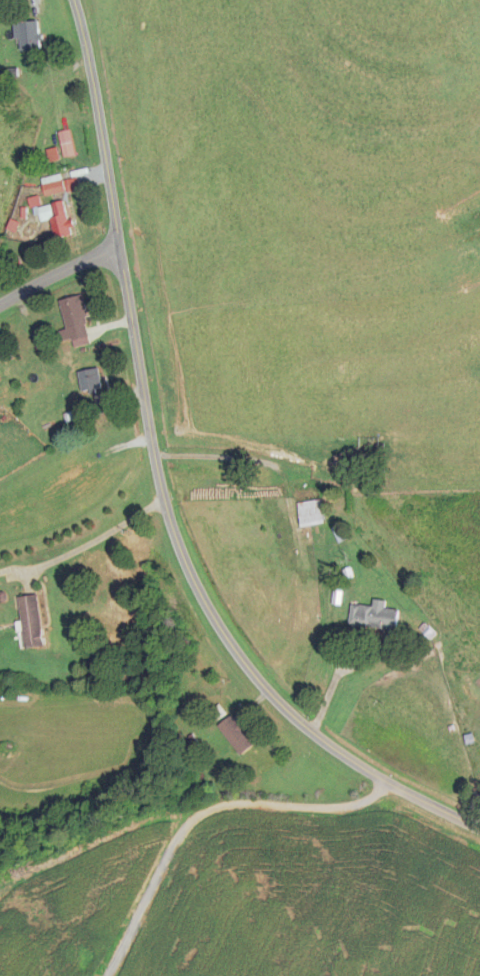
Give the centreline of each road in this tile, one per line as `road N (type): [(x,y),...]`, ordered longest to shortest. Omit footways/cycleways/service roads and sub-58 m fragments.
road 1 (tertiary): [(479,829),(383,781),(280,703),(241,659),(188,569),(153,453),(75,0)]
road 2 (residential): [(383,781),(199,807),(160,848),(100,975)]
road 3 (residential): [(0,317),(119,244)]

